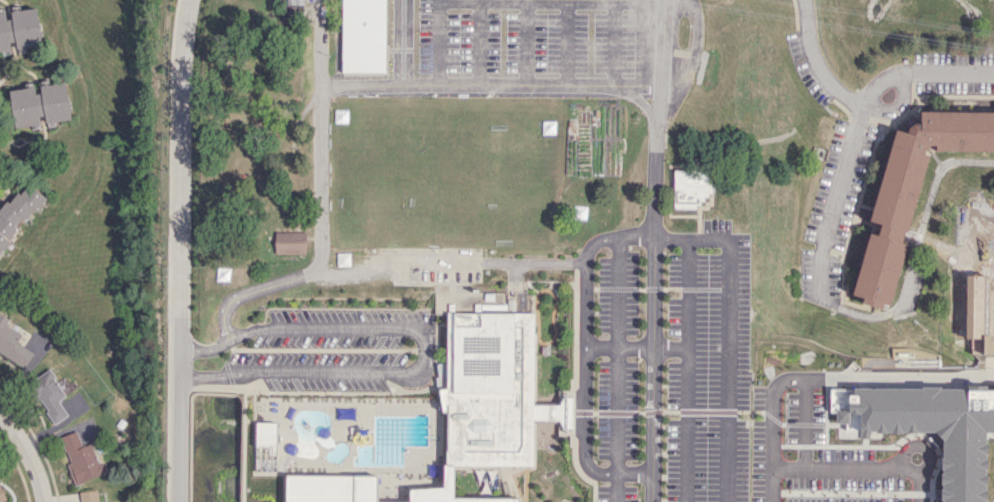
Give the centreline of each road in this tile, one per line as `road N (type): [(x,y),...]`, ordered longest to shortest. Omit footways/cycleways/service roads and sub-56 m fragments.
road 1 (residential): [(183,501),(182,69),(190,0)]
road 2 (residential): [(653,501),(659,112)]
road 3 (residential): [(805,0),(820,72),(861,109)]

